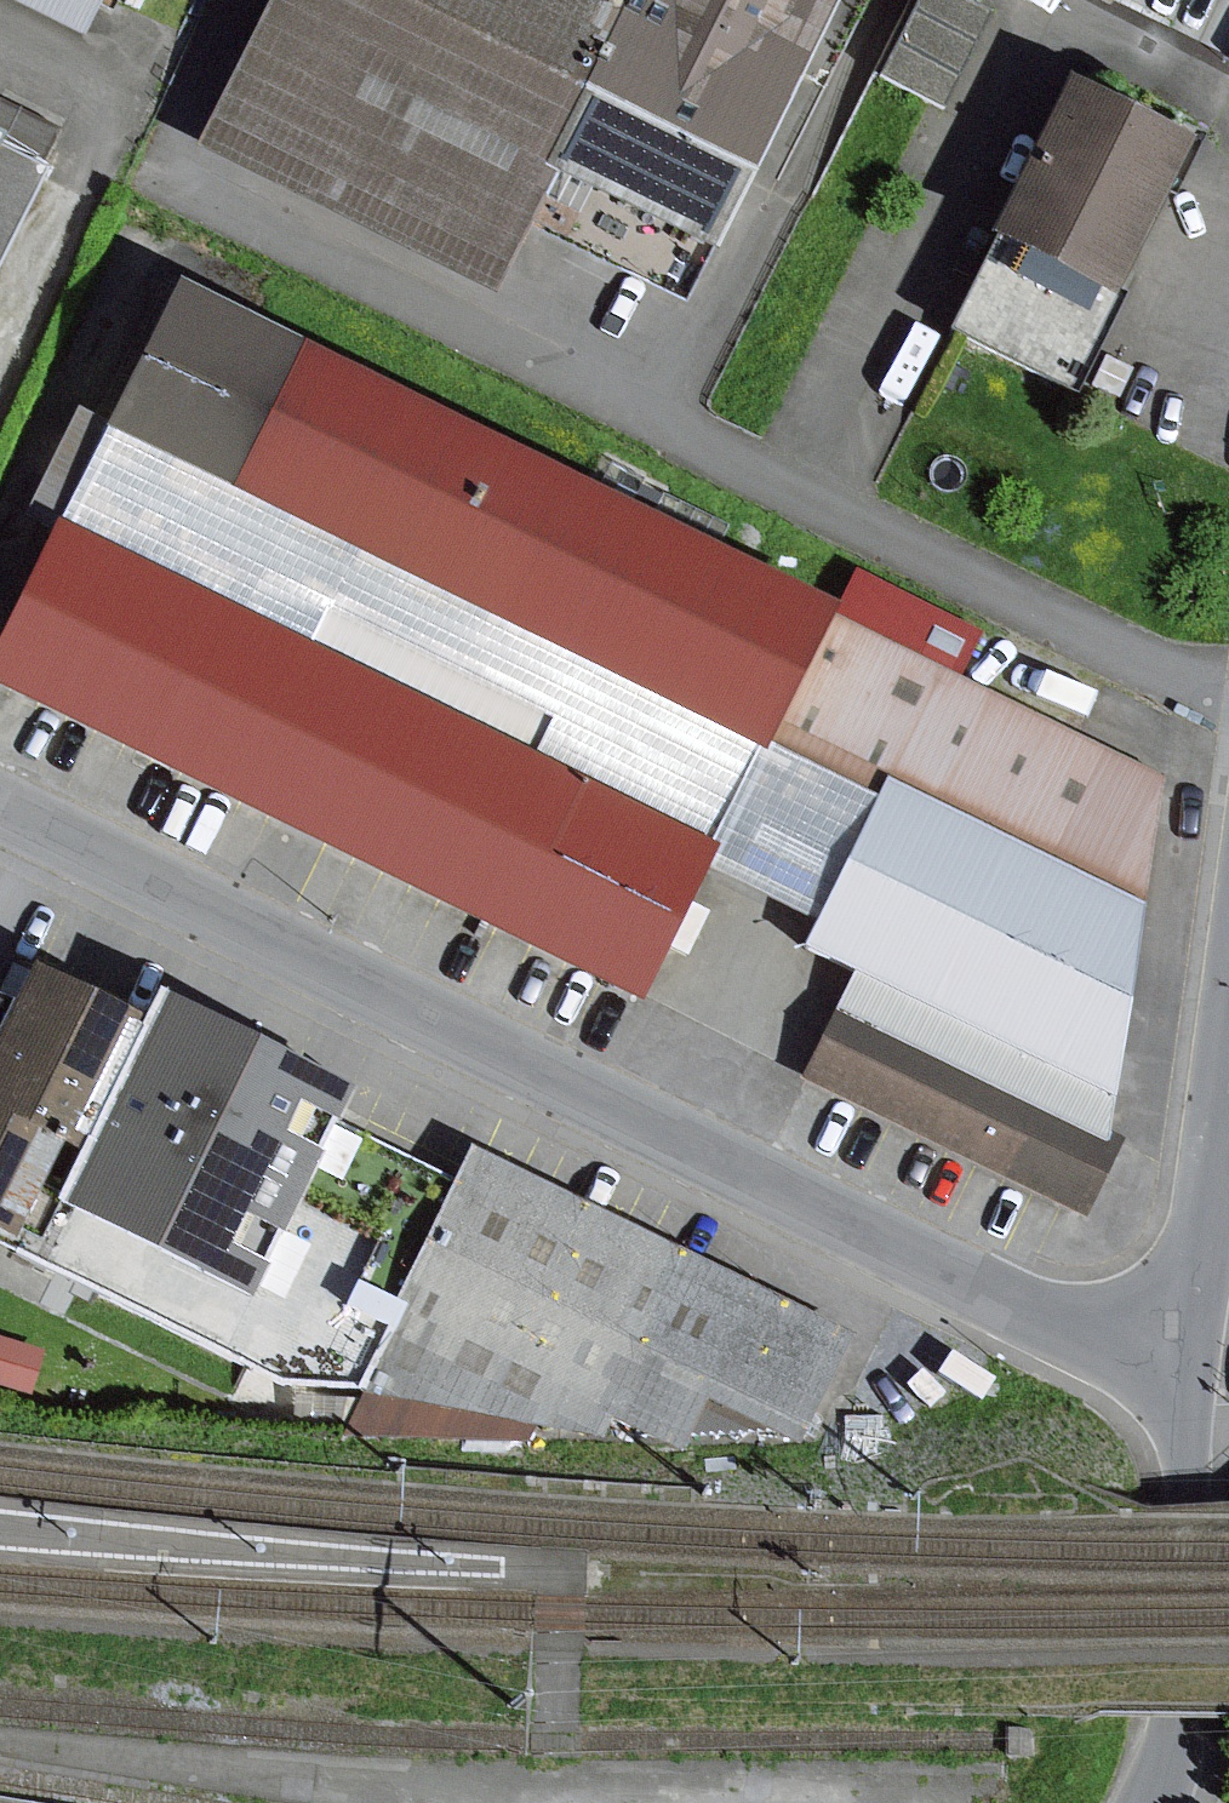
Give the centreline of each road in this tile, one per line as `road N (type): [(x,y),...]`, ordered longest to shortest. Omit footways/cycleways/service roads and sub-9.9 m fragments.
road 1 (residential): [(0,815),(1085,1335),(1167,1342)]
road 2 (residential): [(1157,1802),(1179,1718),(1189,1423),(1167,1342)]
road 3 (residential): [(1167,1342),(1201,1248),(1228,1065)]

